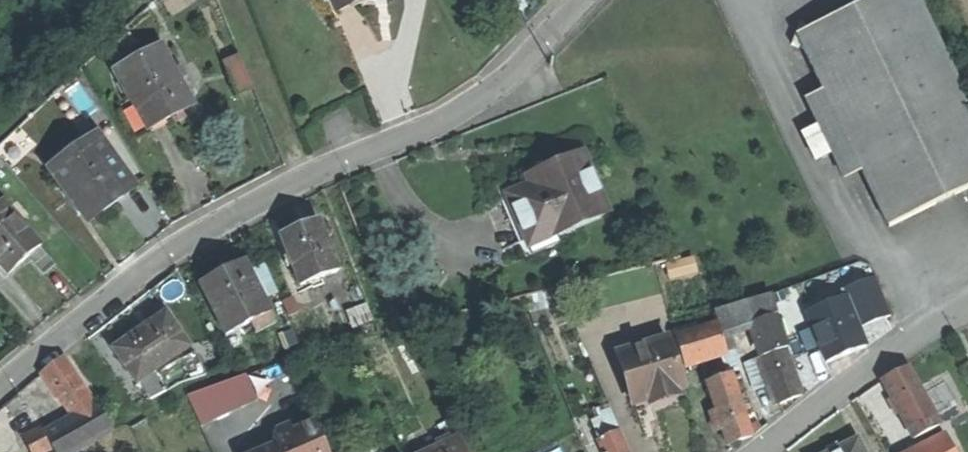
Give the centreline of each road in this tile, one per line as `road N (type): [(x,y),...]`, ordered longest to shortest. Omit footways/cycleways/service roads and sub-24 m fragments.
road 1 (residential): [(583,0),(450,117),(172,246),(0,389)]
road 2 (residential): [(758,451),(967,306)]

